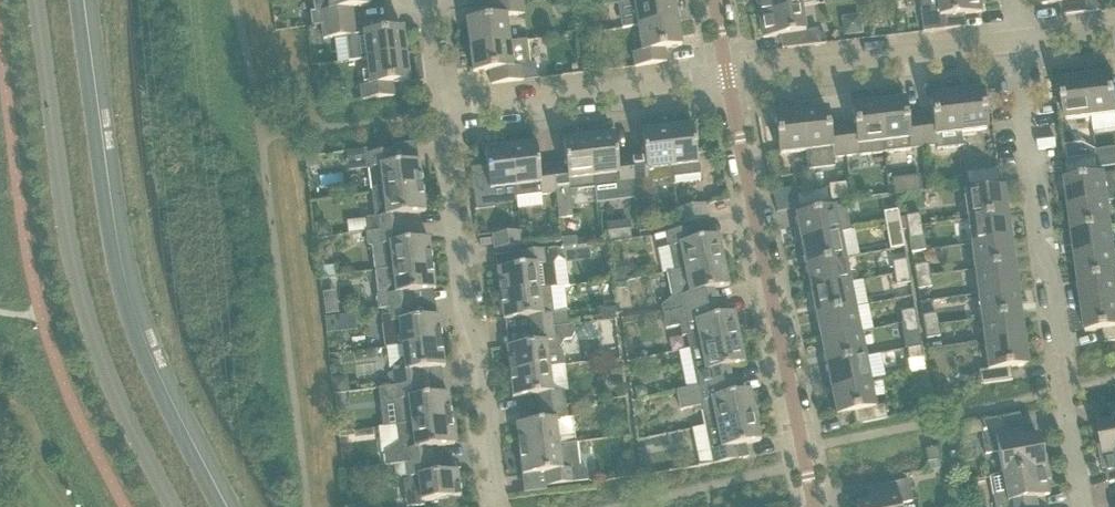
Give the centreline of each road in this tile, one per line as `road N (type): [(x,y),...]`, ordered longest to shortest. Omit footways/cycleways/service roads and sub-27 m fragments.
road 1 (secondary): [(227,506),(139,322),(115,242),(83,0)]
road 2 (secondary): [(38,0),(71,253),(91,330),(174,506)]
road 3 (residential): [(1083,506),(1013,44)]
road 4 (residential): [(815,506),(727,79)]
road 5 (residential): [(500,506),(483,481),(442,113)]
road 6 (residential): [(727,79),(1013,44)]
road 7 (residential): [(442,113),(727,79)]

